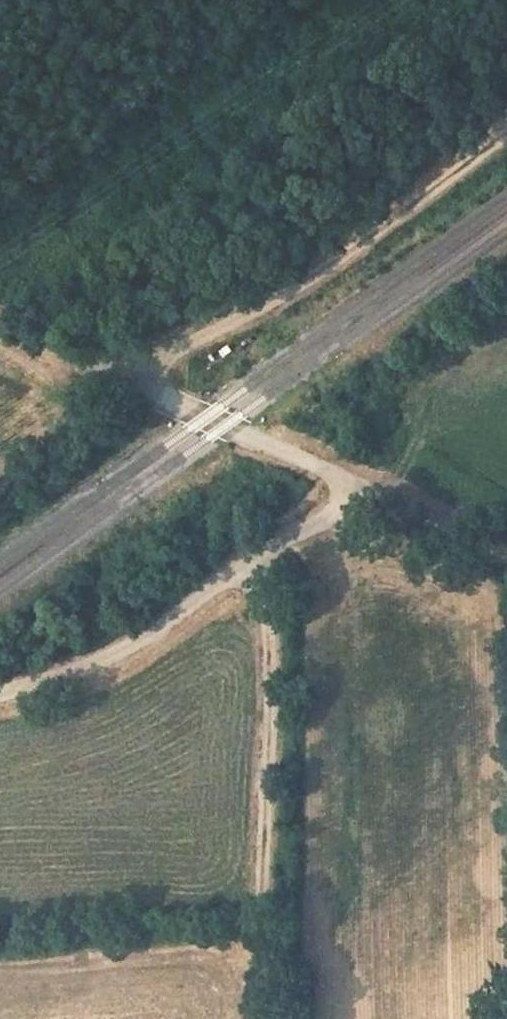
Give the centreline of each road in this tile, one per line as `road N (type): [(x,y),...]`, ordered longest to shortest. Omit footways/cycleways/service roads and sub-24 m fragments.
road 1 (track): [(114,375),(278,296),(506,131)]
road 2 (track): [(252,559),(270,626),(263,903),(273,1018)]
road 3 (track): [(0,697),(137,642),(328,513),(353,484)]
road 4 (track): [(506,556),(206,419)]
road 5 (residential): [(0,318),(206,419)]

